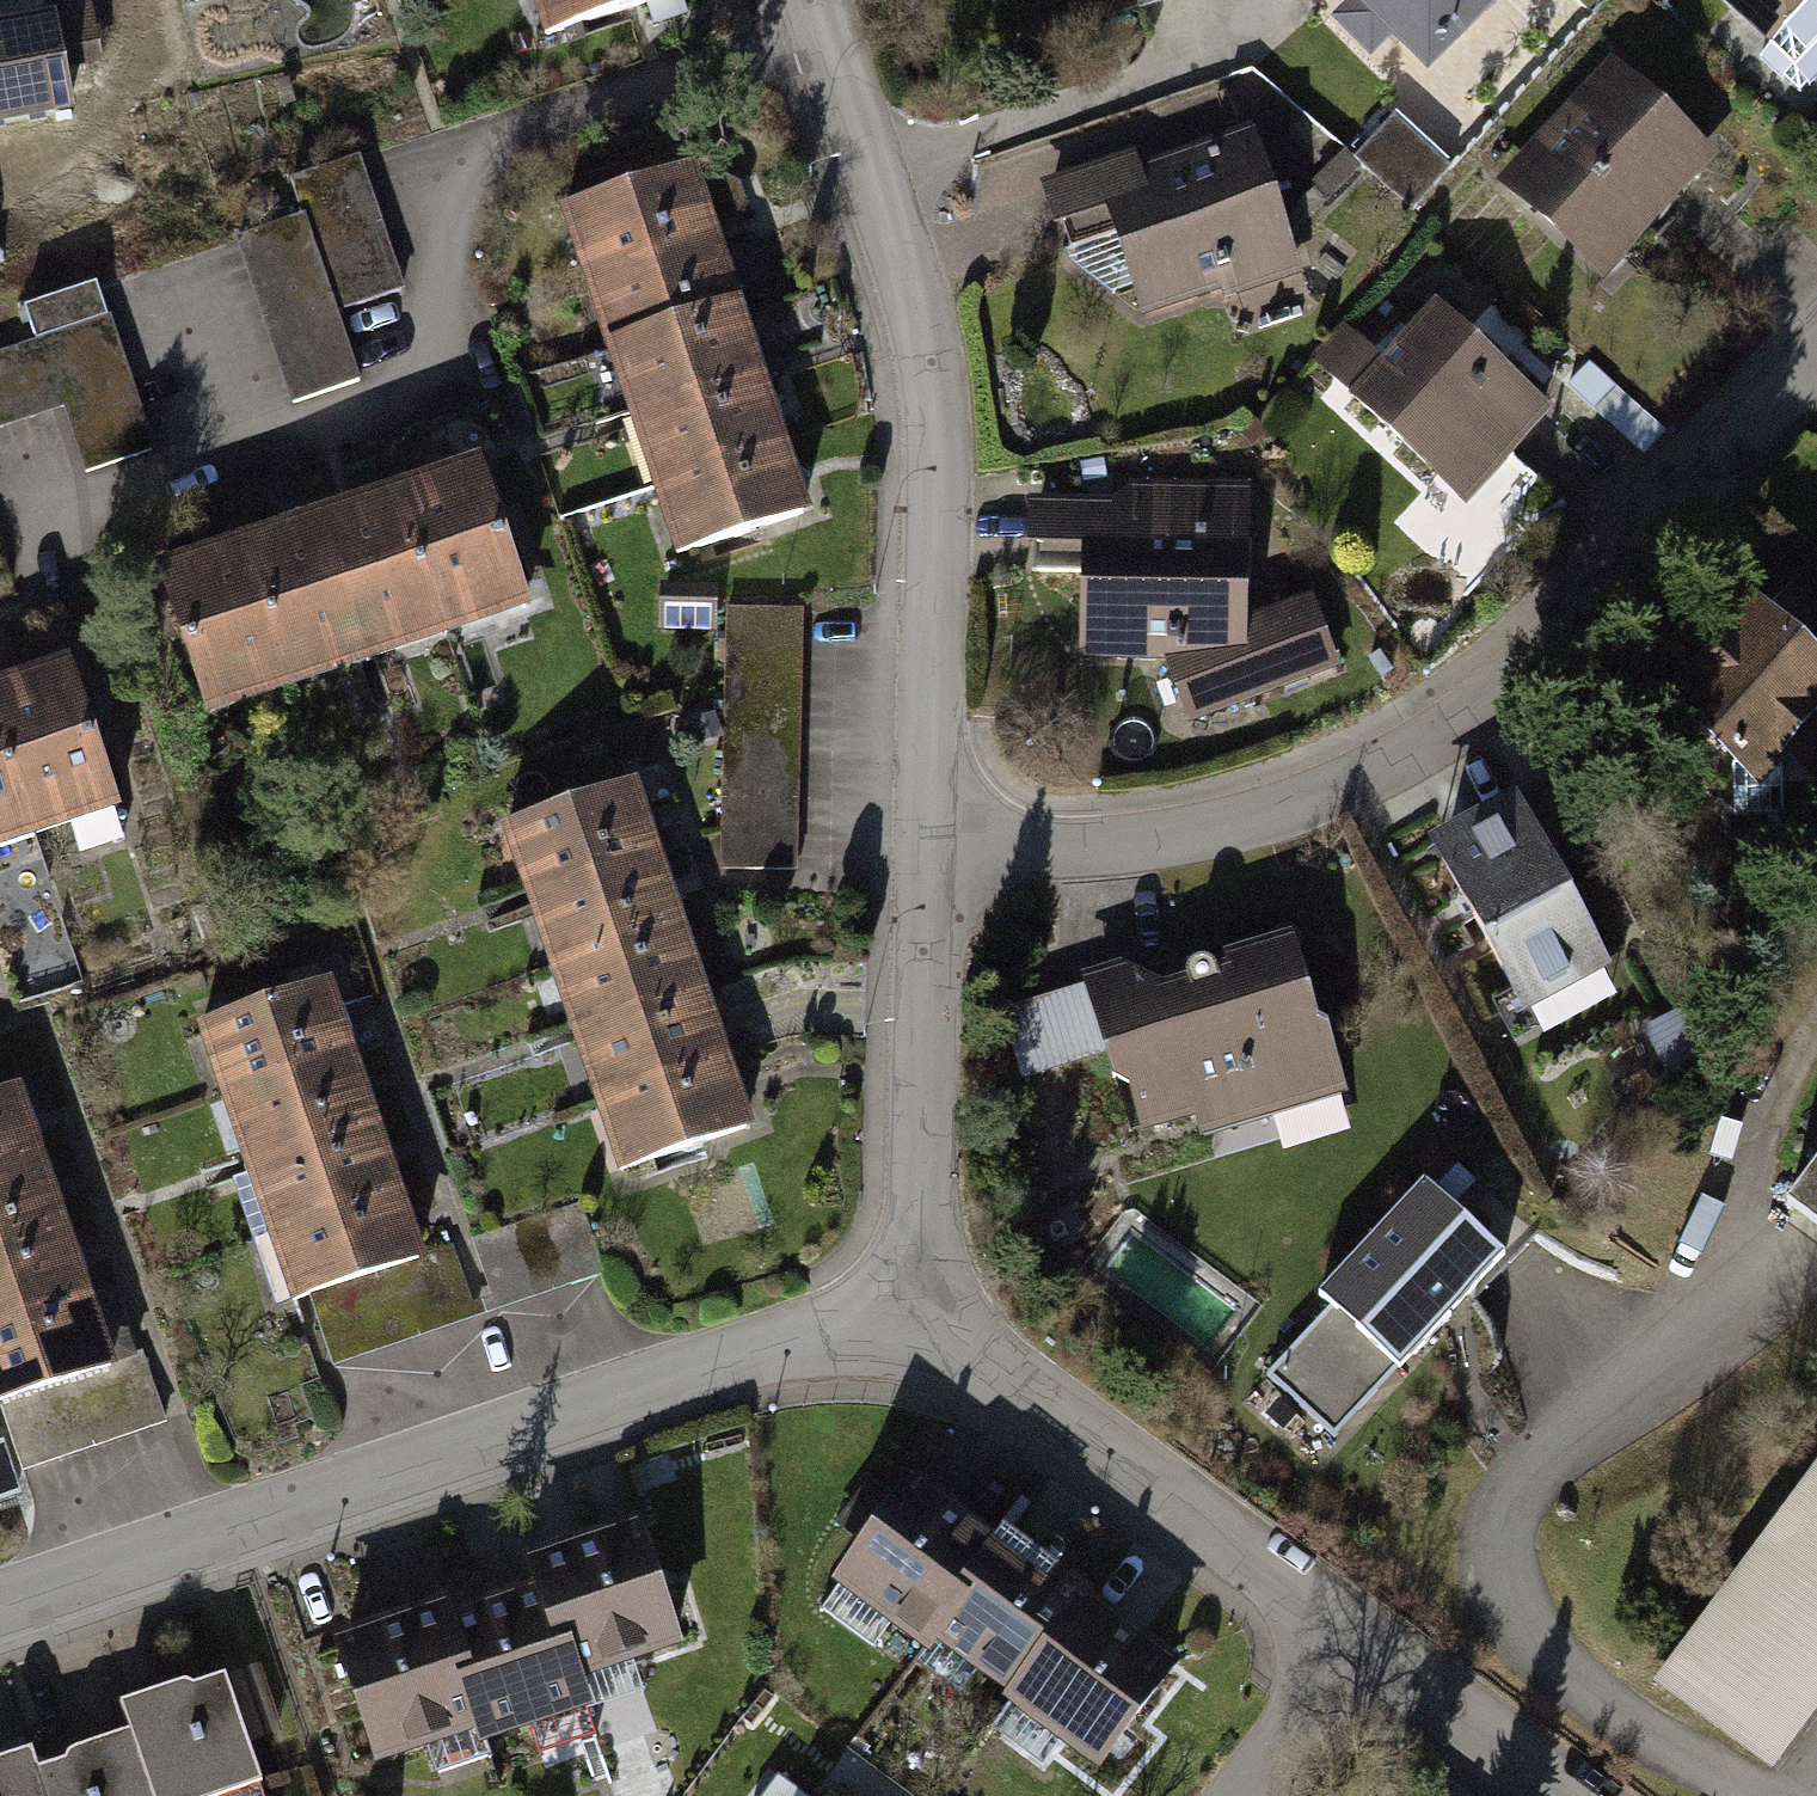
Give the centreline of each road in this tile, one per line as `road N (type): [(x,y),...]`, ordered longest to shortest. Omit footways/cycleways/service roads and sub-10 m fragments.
road 1 (residential): [(1816,355),(1469,713),(1400,760),(1230,824),(1138,845),(938,851)]
road 2 (residential): [(0,1613),(752,1351),(841,1334),(921,1340)]
road 3 (residential): [(809,0),(927,362),(939,494),(938,851)]
road 4 (residential): [(921,1340),(962,1350),(1016,1379),(1358,1640)]
road 5 (residential): [(938,851),(921,1340)]
road 6 (residential): [(1358,1640),(1569,1795)]
road 7 (residential): [(1242,1795),(1358,1640)]

